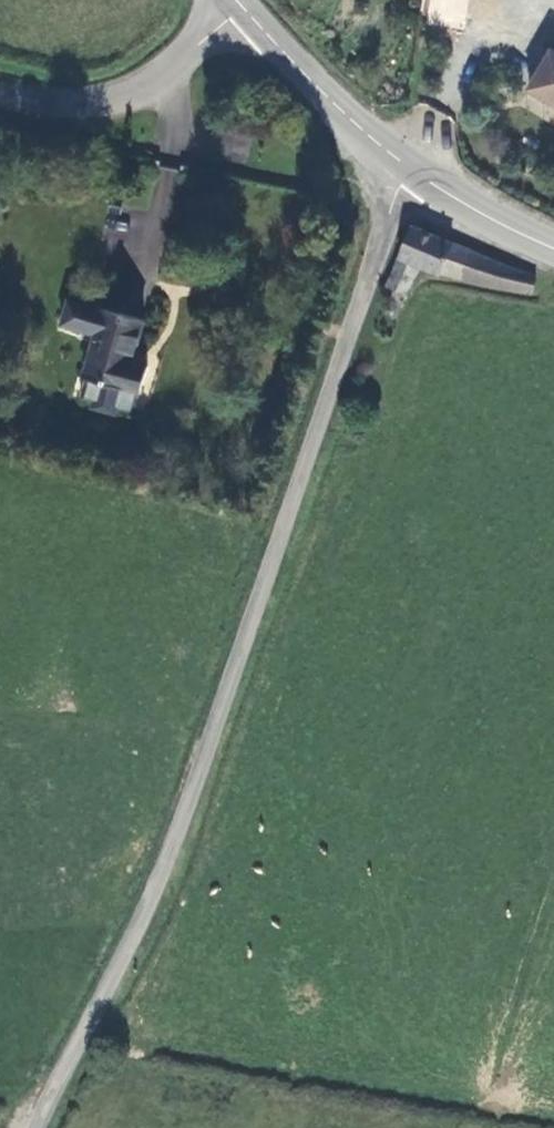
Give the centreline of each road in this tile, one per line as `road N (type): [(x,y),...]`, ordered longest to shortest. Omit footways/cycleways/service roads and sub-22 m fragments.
road 1 (unclassified): [(37,1127),(164,865),(406,166)]
road 2 (tertiary): [(0,88),(93,107),(153,82),(244,6)]
road 3 (tertiary): [(244,6),(406,166)]
road 4 (tertiary): [(406,166),(553,248)]

